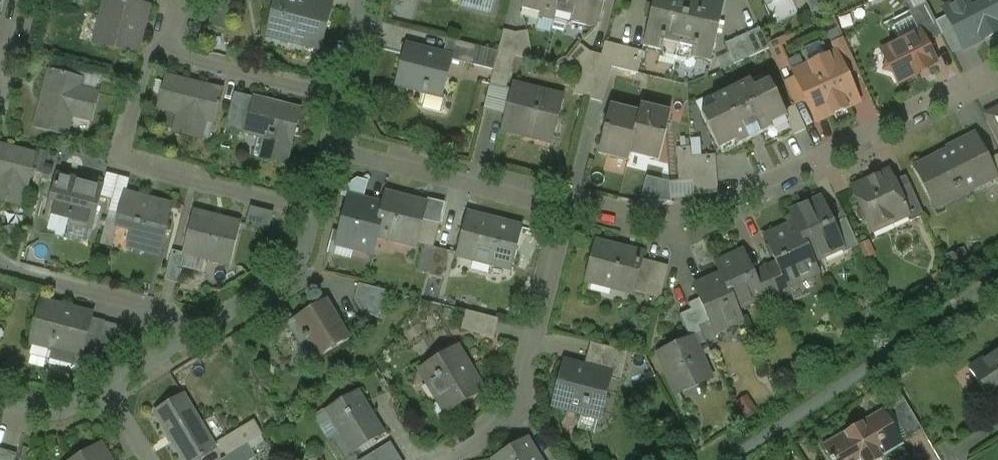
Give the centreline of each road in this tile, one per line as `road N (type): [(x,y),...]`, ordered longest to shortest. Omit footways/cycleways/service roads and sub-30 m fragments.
road 1 (residential): [(567,205),(677,229),(997,73)]
road 2 (residential): [(312,213),(123,165),(144,73),(158,49)]
road 3 (residential): [(567,205),(513,410),(435,459)]
road 4 (residential): [(329,146),(567,205)]
road 5 (residential): [(190,334),(178,315),(0,262)]
road 6 (residential): [(158,49),(339,100)]
road 7 (residential): [(312,213),(293,270),(190,334)]

